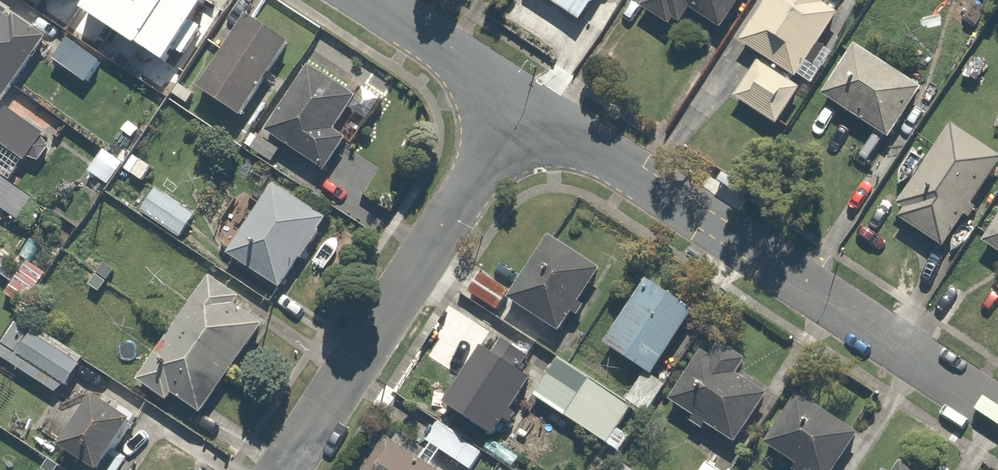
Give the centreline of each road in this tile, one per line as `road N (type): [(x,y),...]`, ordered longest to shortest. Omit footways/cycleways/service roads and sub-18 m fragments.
road 1 (residential): [(520,101),(997,419)]
road 2 (residential): [(280,469),(520,101)]
road 3 (residential): [(368,0),(520,101)]

